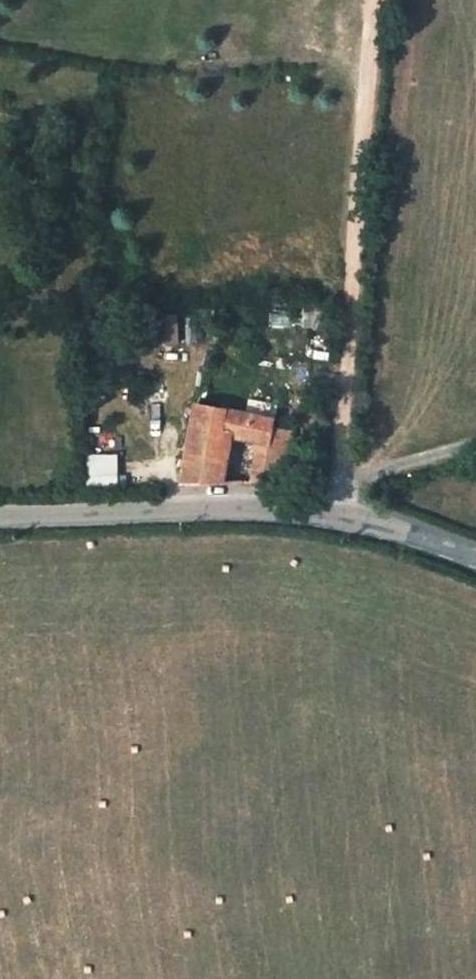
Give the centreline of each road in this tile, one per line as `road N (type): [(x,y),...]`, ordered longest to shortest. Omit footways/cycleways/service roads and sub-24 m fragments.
road 1 (unclassified): [(0,520),(329,508)]
road 2 (residential): [(329,508),(475,562)]

